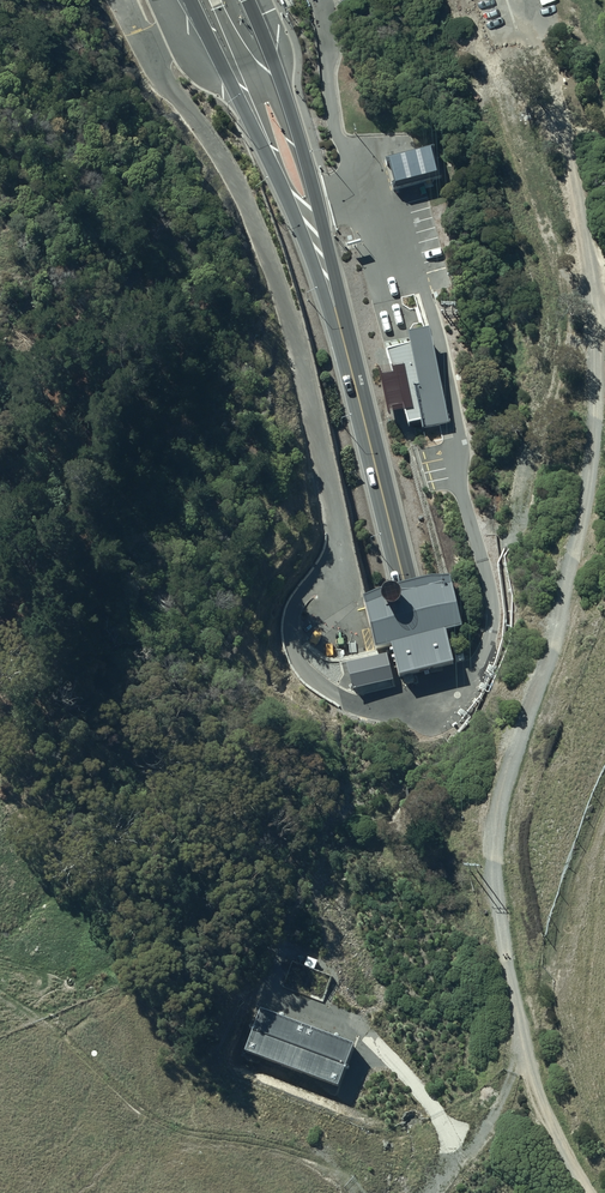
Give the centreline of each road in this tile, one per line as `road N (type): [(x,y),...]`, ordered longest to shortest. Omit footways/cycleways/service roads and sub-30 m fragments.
road 1 (track): [(527,28),(577,183),(594,297),(597,414),(562,620),(495,819),(494,877),(528,1063),(589,1192)]
road 2 (trunk): [(523,1192),(407,589),(327,275)]
road 3 (trunk): [(327,275),(190,0)]
road 4 (trunk): [(248,0),(306,158),(327,275)]
road 5 (track): [(521,1034),(486,1125),(461,1169),(434,1192)]

